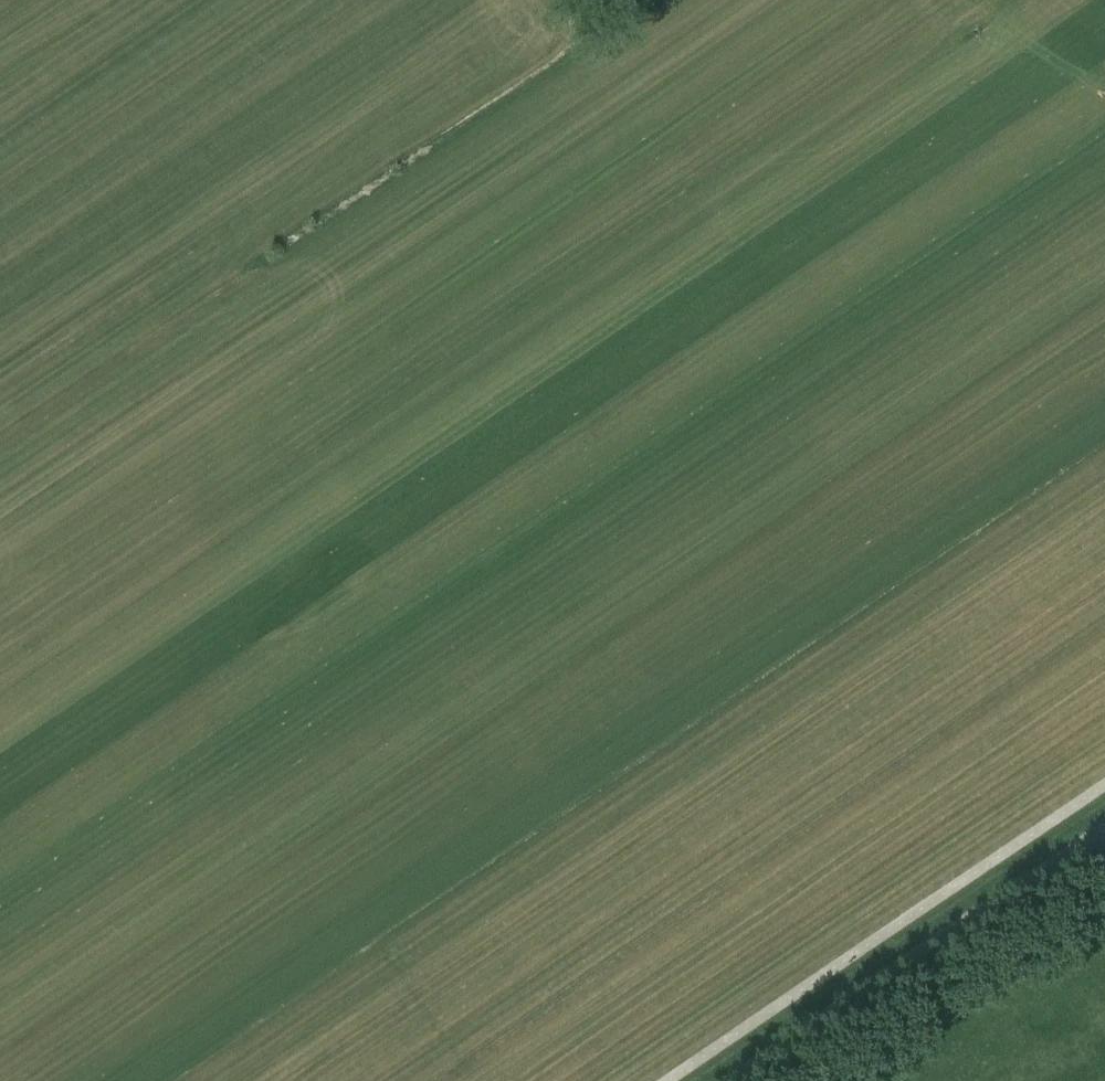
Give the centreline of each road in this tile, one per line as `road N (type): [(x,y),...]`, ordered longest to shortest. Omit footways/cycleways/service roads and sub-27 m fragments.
road 1 (tertiary): [(743,1080),(1104,838)]

